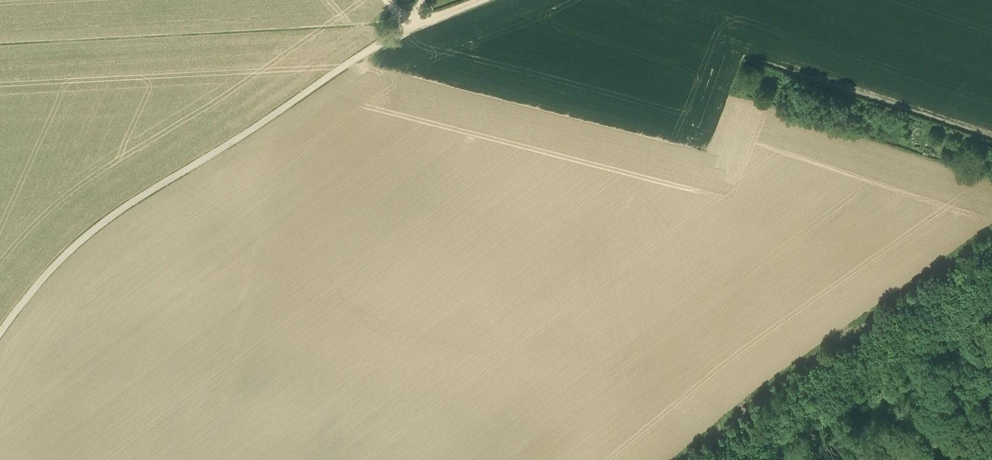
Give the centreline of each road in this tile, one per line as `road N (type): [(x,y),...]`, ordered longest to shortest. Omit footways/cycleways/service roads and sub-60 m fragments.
road 1 (track): [(414,17),(105,221),(52,268),(0,332)]

